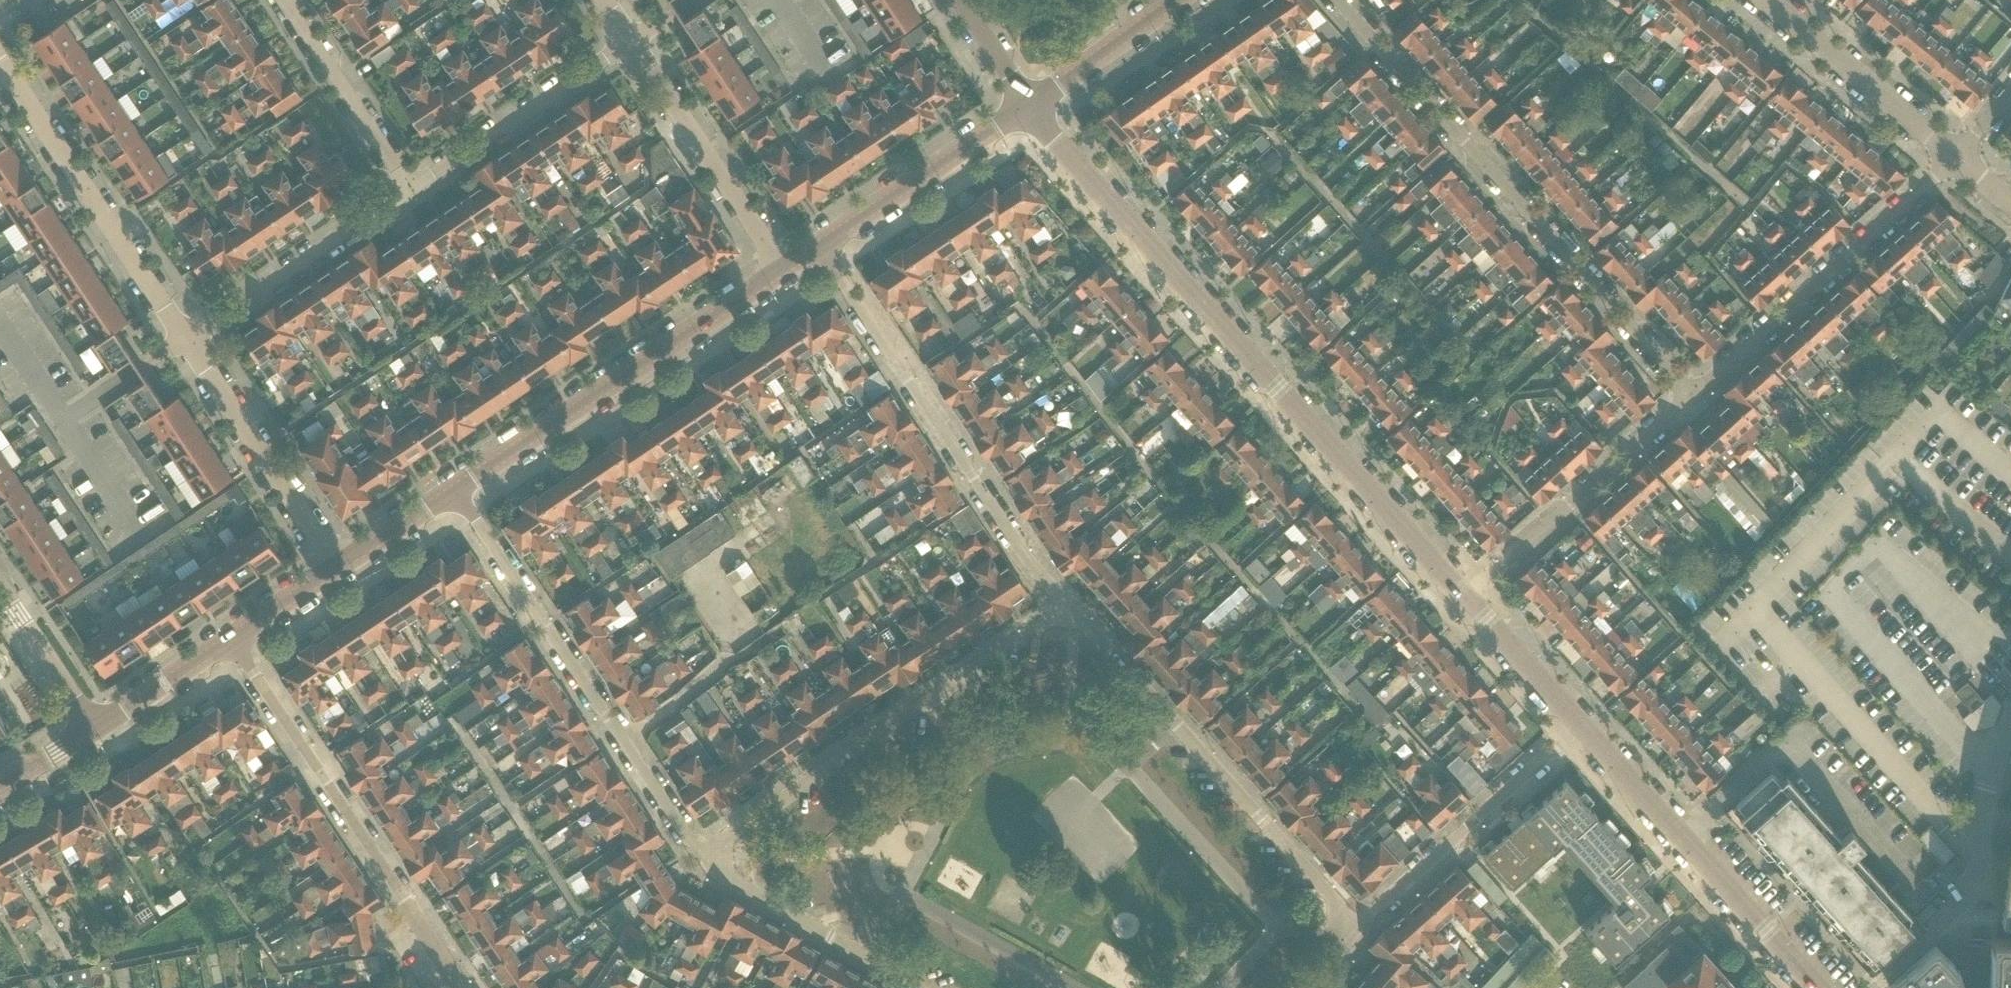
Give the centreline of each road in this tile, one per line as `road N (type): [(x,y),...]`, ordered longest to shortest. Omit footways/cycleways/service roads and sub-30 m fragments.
road 1 (residential): [(1466,598),(1029,107)]
road 2 (residential): [(1691,396),(1338,0)]
road 3 (residential): [(456,491),(694,847),(717,858)]
road 4 (residential): [(1067,608),(818,252)]
road 5 (residential): [(1067,608),(728,838),(717,858)]
road 6 (residential): [(1355,926),(1067,608)]
road 7 (residential): [(463,987),(232,639)]
road 8 (tertiary): [(456,491),(784,275)]
road 9 (residential): [(1958,157),(1691,396)]
road 10 (residential): [(1816,987),(1580,724)]
road 11 (residential): [(187,339),(0,59)]
road 12 (residential): [(1691,396),(1466,598)]
road 13 (residential): [(1355,926),(1580,724)]
road 14 (residential): [(630,43),(784,275)]
road 15 (residential): [(336,568),(187,339)]
road 16 (residential): [(187,339),(411,190)]
road 17 (residential): [(411,190),(630,43)]
road 18 (tertiary): [(818,252),(1029,107)]
road 19 (residential): [(1958,157),(1765,0)]
road 20 (residential): [(717,858),(729,882),(923,987)]
road 21 (residential): [(411,190),(284,0)]
road 22 (tertiary): [(1029,107),(1178,0)]
road 23 (residential): [(1580,724),(1466,598)]
road 24 (residential): [(0,589),(94,729)]
road 25 (tertiary): [(94,729),(232,639)]
road 26 (tertiary): [(336,568),(456,491)]
road 27 (residential): [(1029,107),(958,0)]
road 28 (tertiary): [(232,639),(336,568)]

